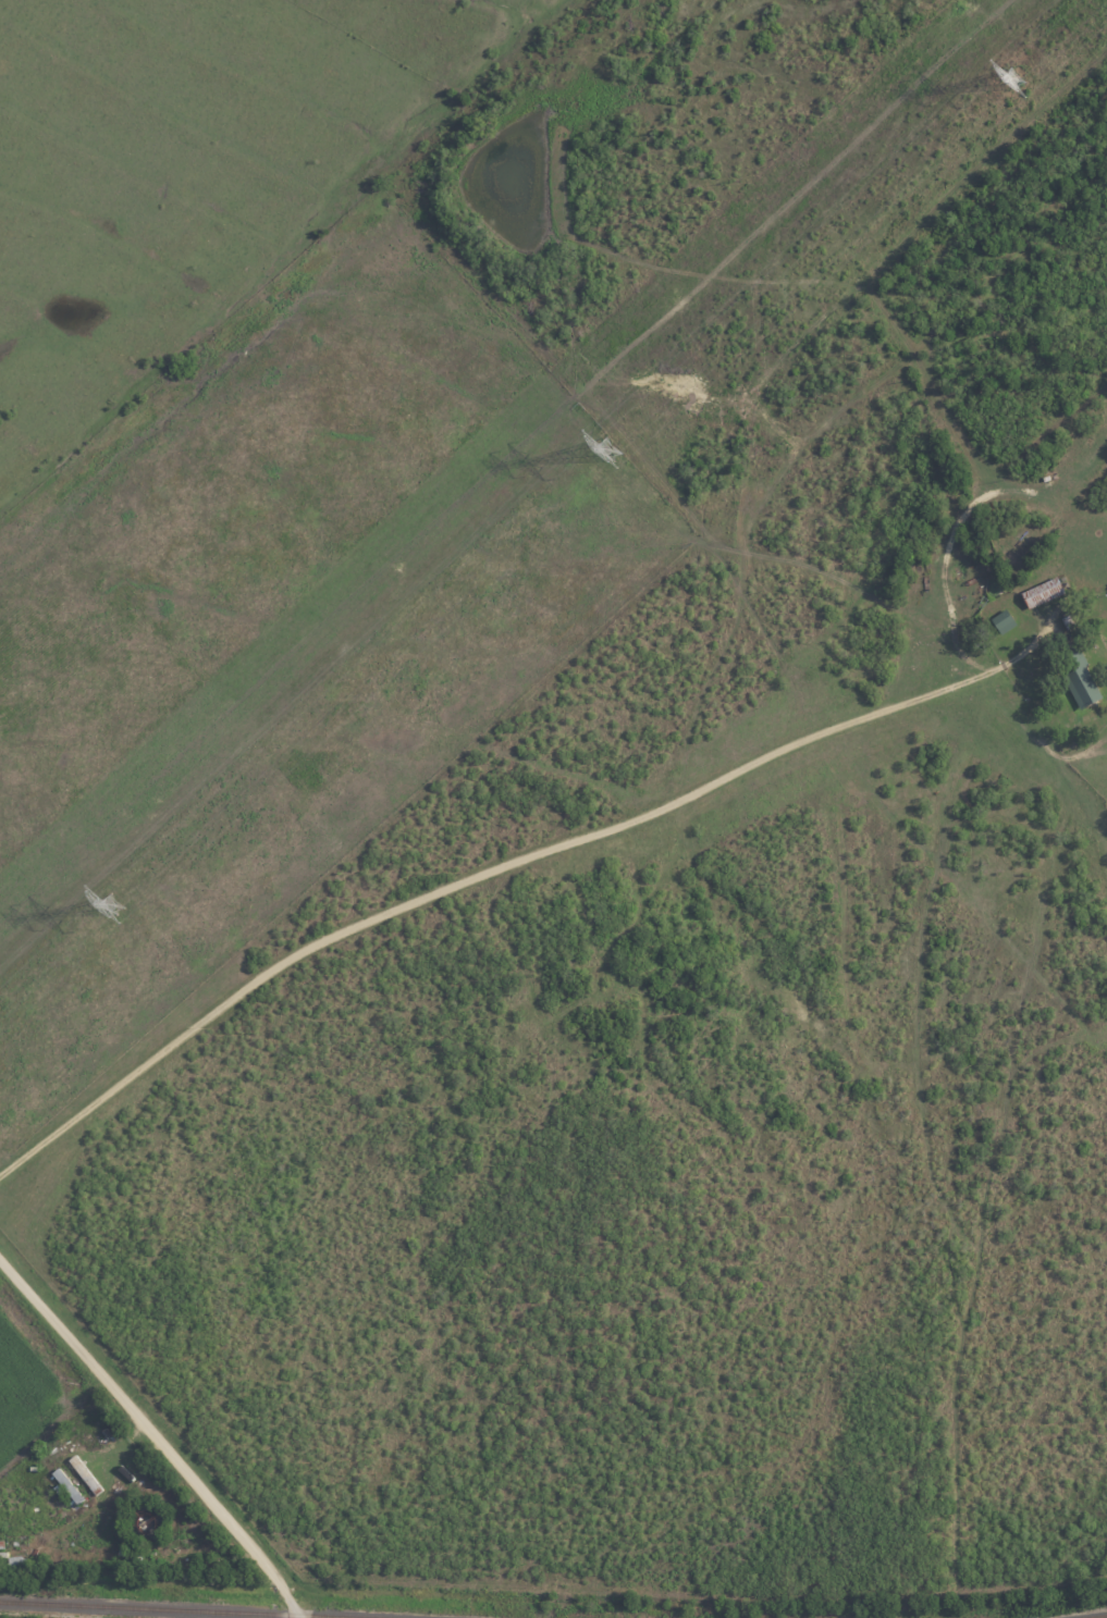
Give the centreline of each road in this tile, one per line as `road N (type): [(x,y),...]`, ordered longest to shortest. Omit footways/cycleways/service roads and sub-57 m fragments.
road 1 (residential): [(304,1617),(0,1257)]

